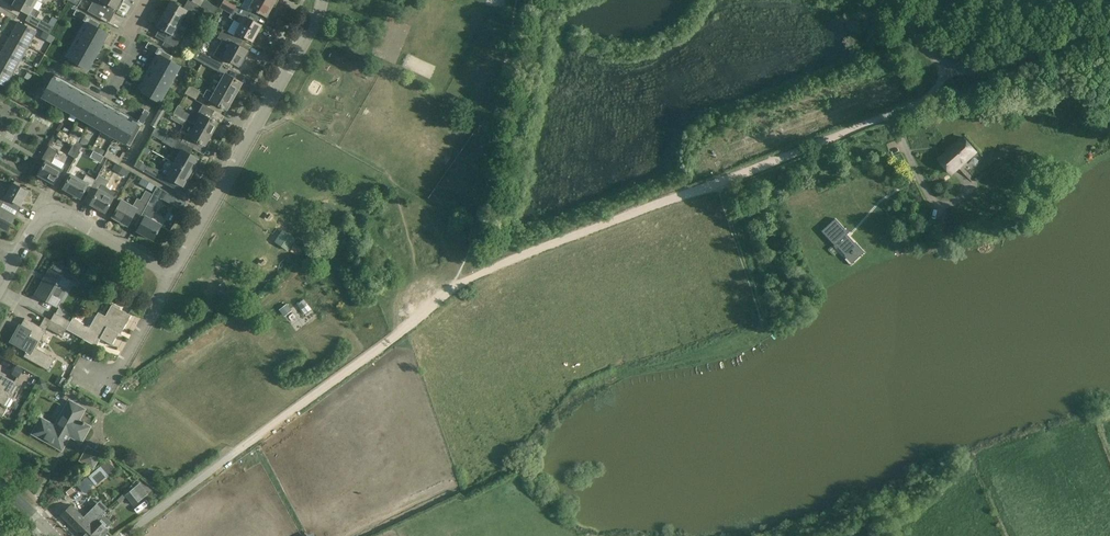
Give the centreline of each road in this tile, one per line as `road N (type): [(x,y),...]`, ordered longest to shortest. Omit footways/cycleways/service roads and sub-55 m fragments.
road 1 (track): [(865,126),(454,287),(241,448)]
road 2 (residential): [(173,275),(323,0)]
road 3 (residential): [(16,257),(47,213),(173,275)]
road 4 (unclassified): [(1109,33),(998,68),(949,66)]
road 5 (unclassified): [(241,448),(123,535)]
road 6 (residential): [(111,384),(173,275)]

